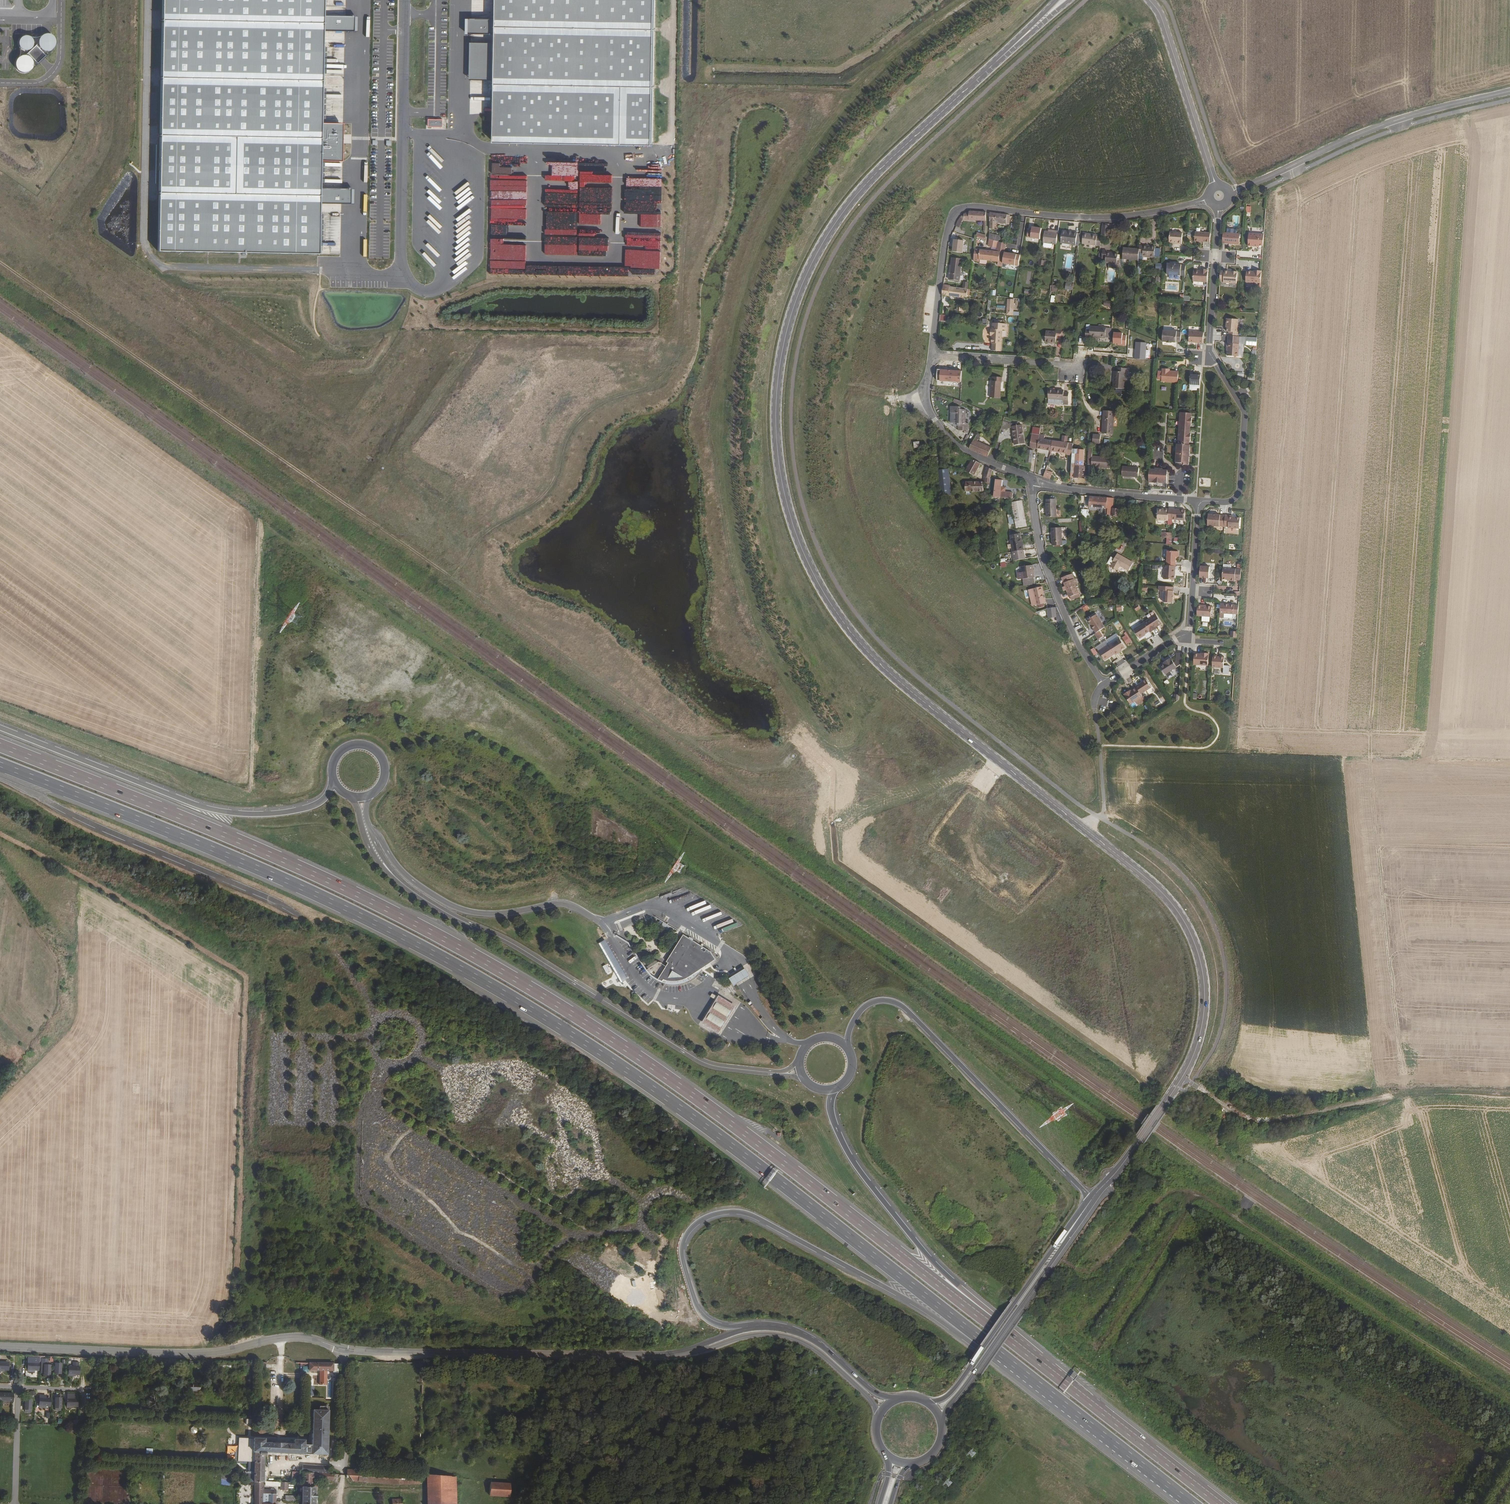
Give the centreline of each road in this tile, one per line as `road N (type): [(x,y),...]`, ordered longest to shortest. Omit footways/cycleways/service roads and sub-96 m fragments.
road 1 (motorway): [(0,764),(273,875),(503,993),(679,1107),(1001,1353)]
road 2 (motorway): [(989,1321),(693,1095),(515,979),(285,860),(0,745)]
road 3 (tertiary): [(1063,0),(870,180),(824,241),(787,331),(776,440),(799,541),(849,631),(911,692),(1114,852)]
road 4 (tertiary): [(696,1350),(659,1356),(392,1352),(291,1337),(188,1354),(0,1346)]
road 5 (motorway): [(742,1328),(701,1314),(683,1261),(692,1227),(721,1212),(760,1219),(1001,1353)]
road 6 (residential): [(931,356),(948,228),(958,211),(1089,217),(1219,196)]
road 7 (motorway): [(334,781),(320,801),(302,808),(218,810),(0,729)]
road 8 (secondary): [(846,1047),(866,1005),(883,1000),(904,1007),(1091,1200)]
road 9 (tertiary): [(1219,196),(1209,352),(1245,414),(1237,495),(1199,501)]
road 10 (track): [(1078,644),(993,579),(936,520),(891,451),(895,399)]
road 11 (tertiary): [(1509,92),(1399,120),(1219,196)]
road 12 (tertiary): [(1161,1106),(1194,1051),(1202,971),(1174,906),(1114,852)]
road 13 (motorway): [(1220,1503),(989,1321)]
road 14 (motorway): [(989,1321),(982,1304),(930,1258),(849,1154),(831,1108),(834,1088)]
road 15 (motorway): [(1001,1353),(1192,1503)]
road 16 (tertiary): [(1199,501),(1189,631),(1103,685)]
road 17 (residential): [(1033,481),(1050,576),(1103,685)]
road 18 (tertiary): [(696,1350),(757,1335),(797,1340),(869,1397),(878,1417)]
road 19 (residential): [(1219,196),(1149,0)]
road 20 (secondary): [(941,1421),(1054,1254)]
road 21 (secondary): [(1054,1254),(952,1391),(928,1403)]
road 22 (residential): [(1033,481),(963,449),(936,423),(925,396),(931,356)]
road 23 (secondary): [(897,1399),(873,1391),(808,1337),(742,1328)]
road 24 (residential): [(1199,501),(1033,481)]
road 25 (residential): [(931,356),(1059,365),(1071,373)]
road 26 (unclassified): [(1103,685),(1094,706),(1106,820)]

